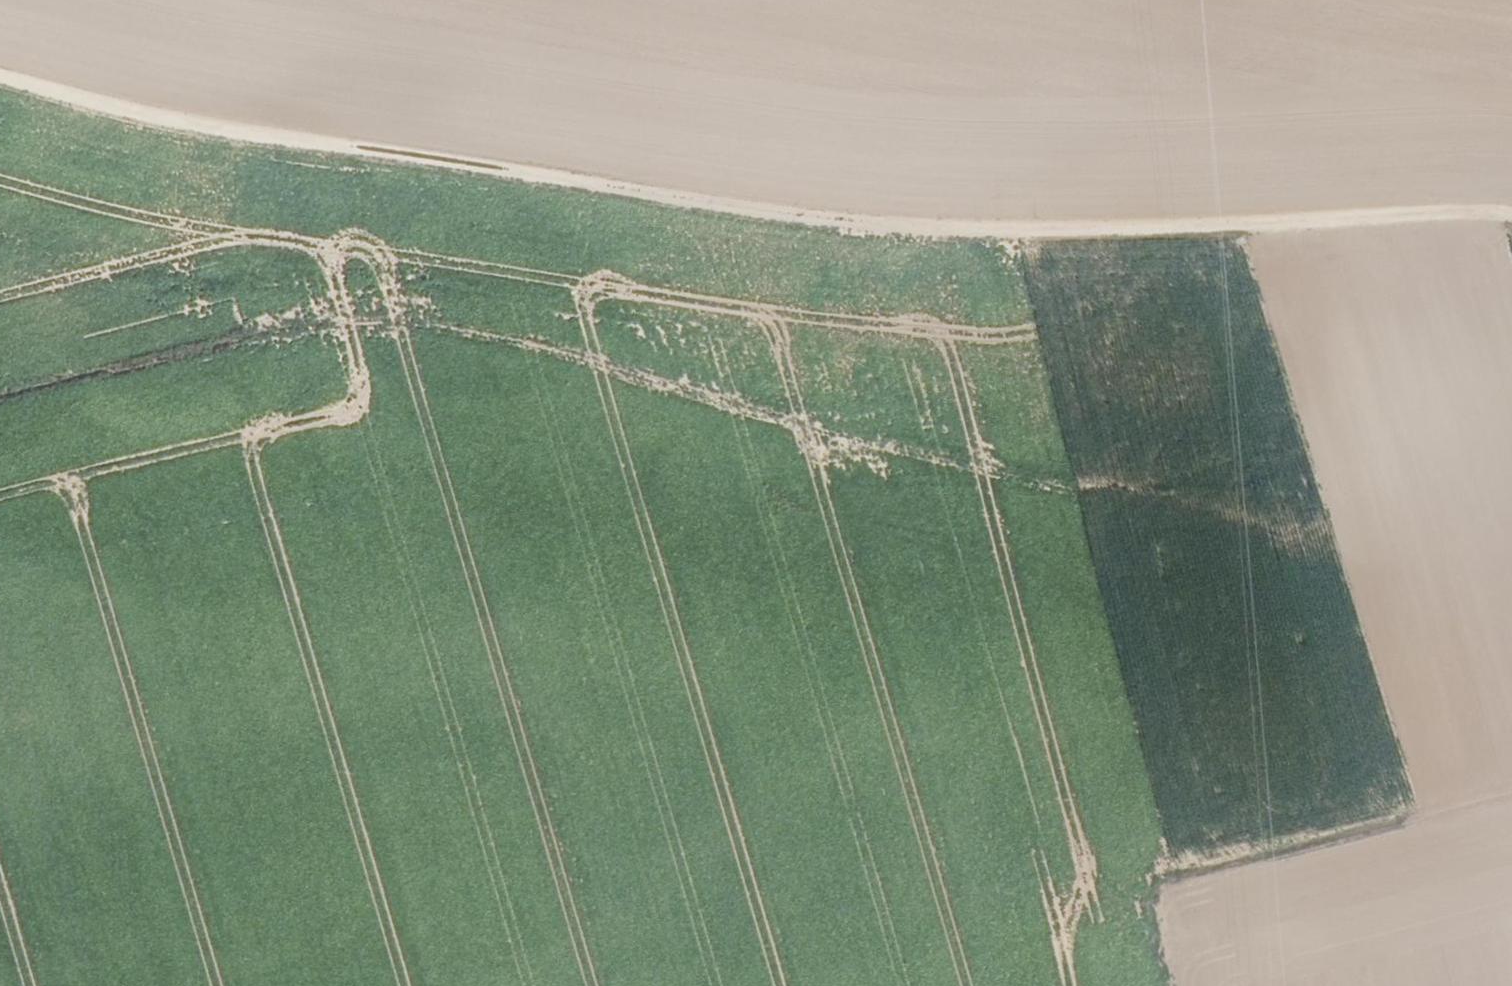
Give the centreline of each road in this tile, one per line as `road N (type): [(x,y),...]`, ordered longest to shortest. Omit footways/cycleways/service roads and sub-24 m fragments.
road 1 (track): [(1511,215),(1099,233),(864,222),(351,153),(130,111),(0,77)]

